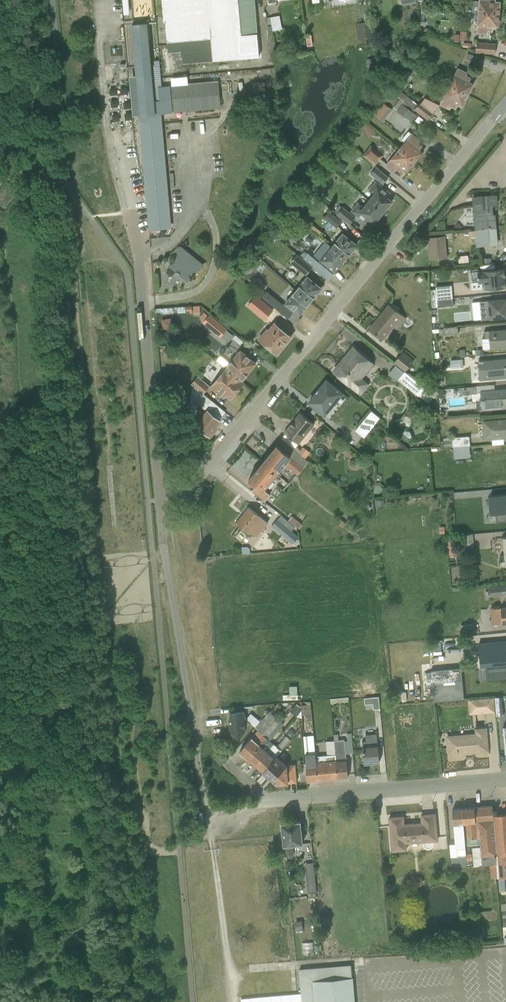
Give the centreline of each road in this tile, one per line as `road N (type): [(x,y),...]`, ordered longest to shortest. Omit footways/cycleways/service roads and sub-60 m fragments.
road 1 (unclassified): [(161,501),(198,477),(505,105)]
road 2 (unclassified): [(266,799),(219,809),(202,792),(161,501)]
road 3 (unclassified): [(134,213),(161,501)]
road 4 (residential): [(266,799),(505,780)]

